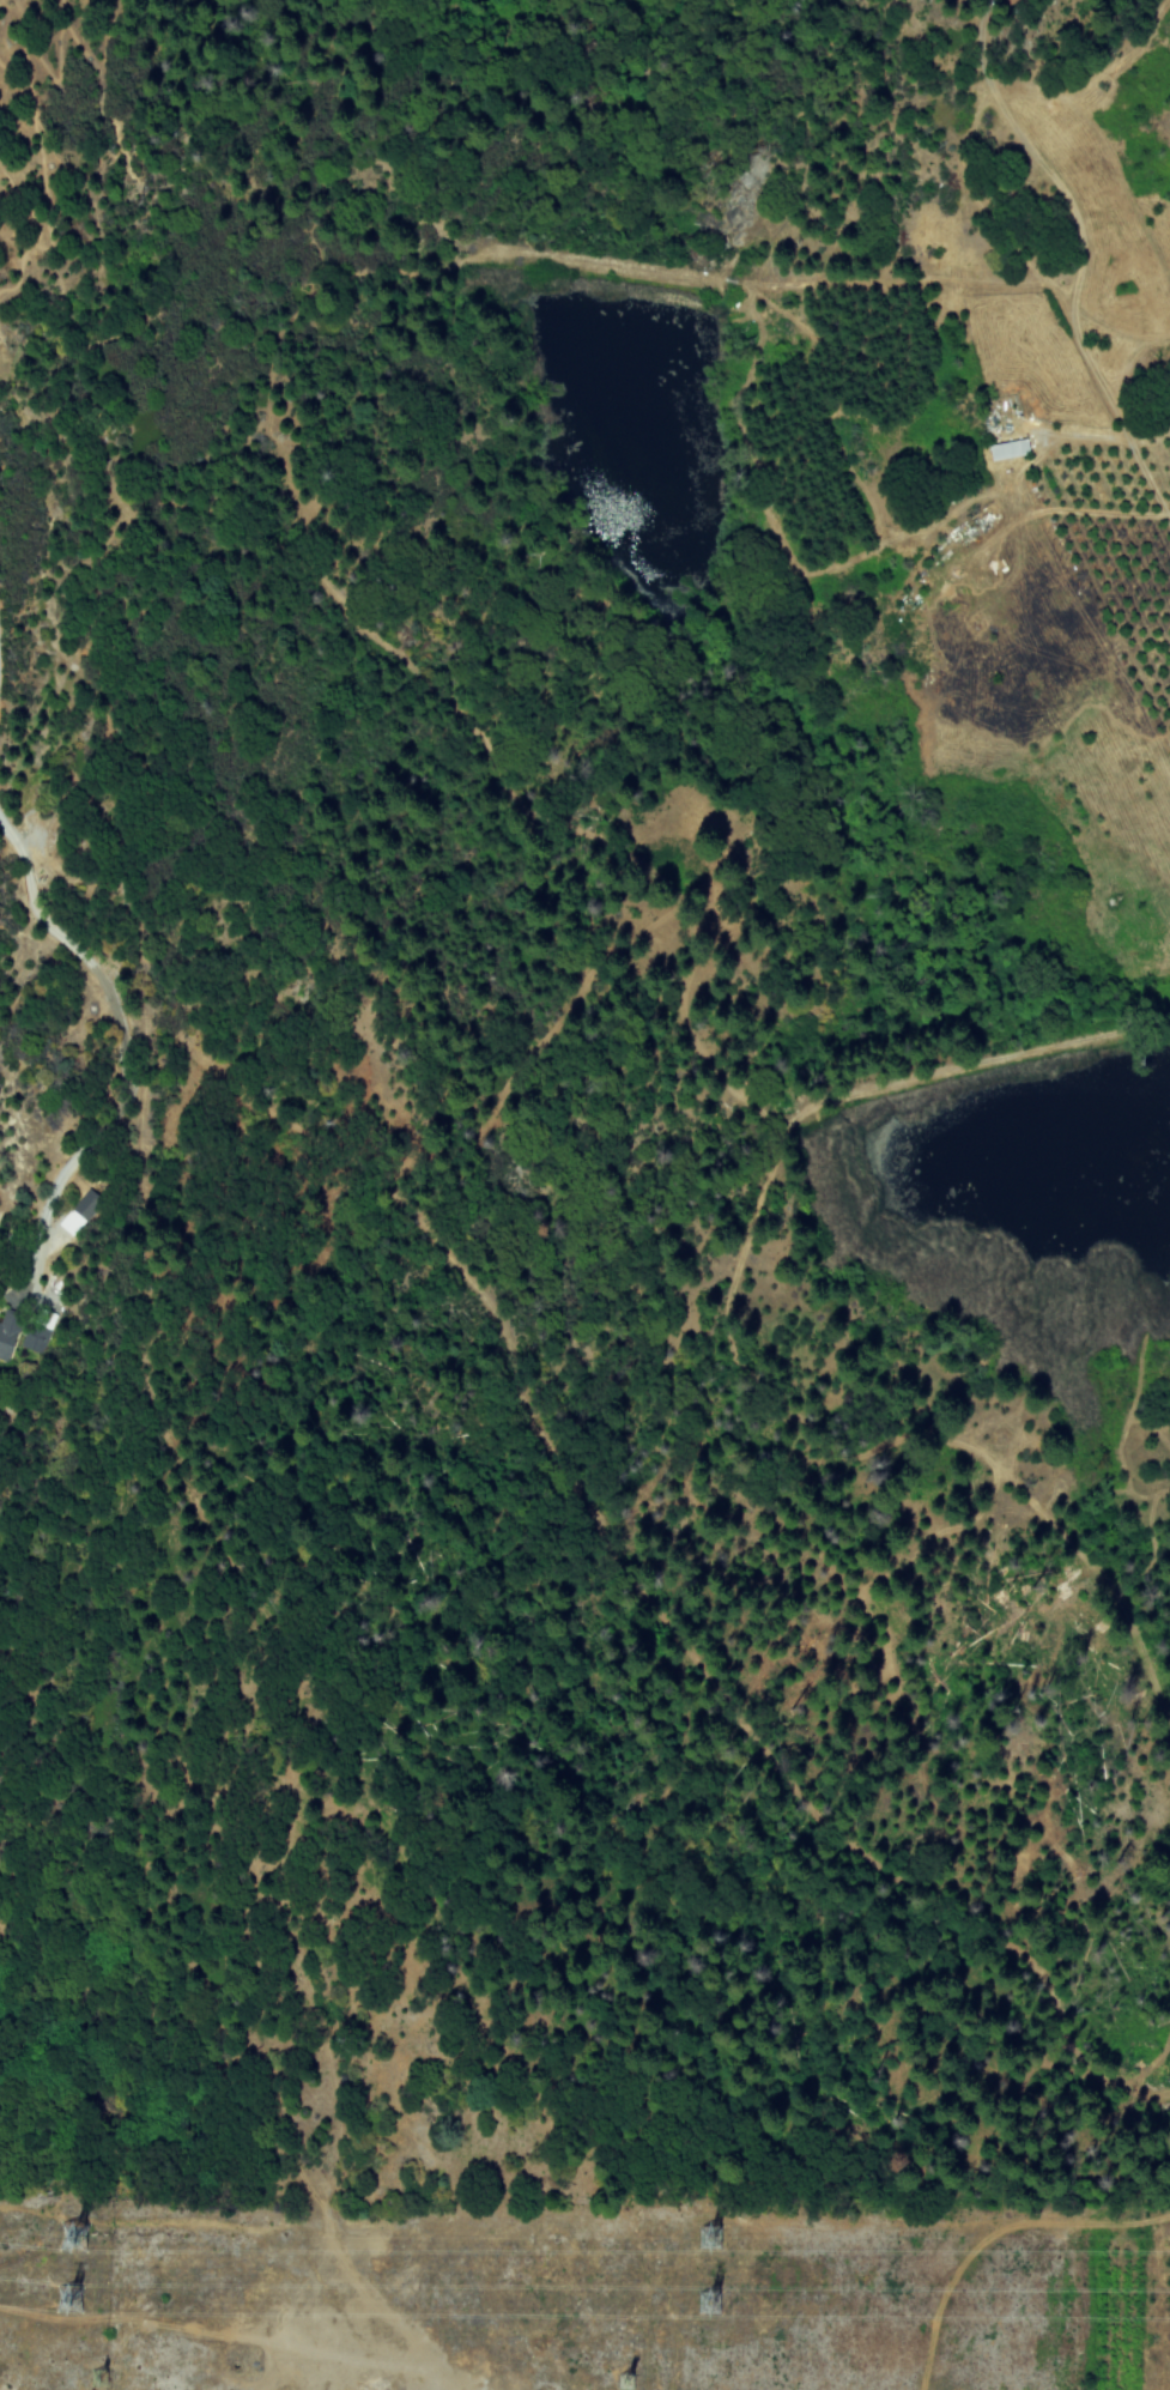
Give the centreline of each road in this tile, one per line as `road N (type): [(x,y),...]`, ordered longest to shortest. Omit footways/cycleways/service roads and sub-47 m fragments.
road 1 (residential): [(0,825),(47,924),(102,982),(119,1021),(126,1064),(114,1119),(539,1281),(727,1551),(766,1650),(844,1781),(994,1944),(1033,2037),(1092,2108),(1169,2127)]

